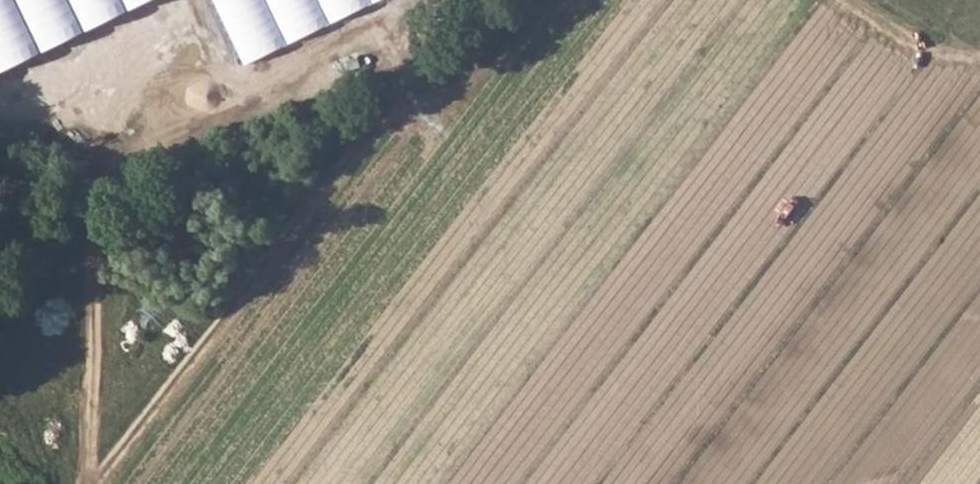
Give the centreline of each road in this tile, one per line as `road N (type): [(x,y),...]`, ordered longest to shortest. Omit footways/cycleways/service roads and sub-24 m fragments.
road 1 (track): [(91,483),(370,133),(415,88),(463,18),(490,0)]
road 2 (track): [(844,0),(893,36),(979,61)]

